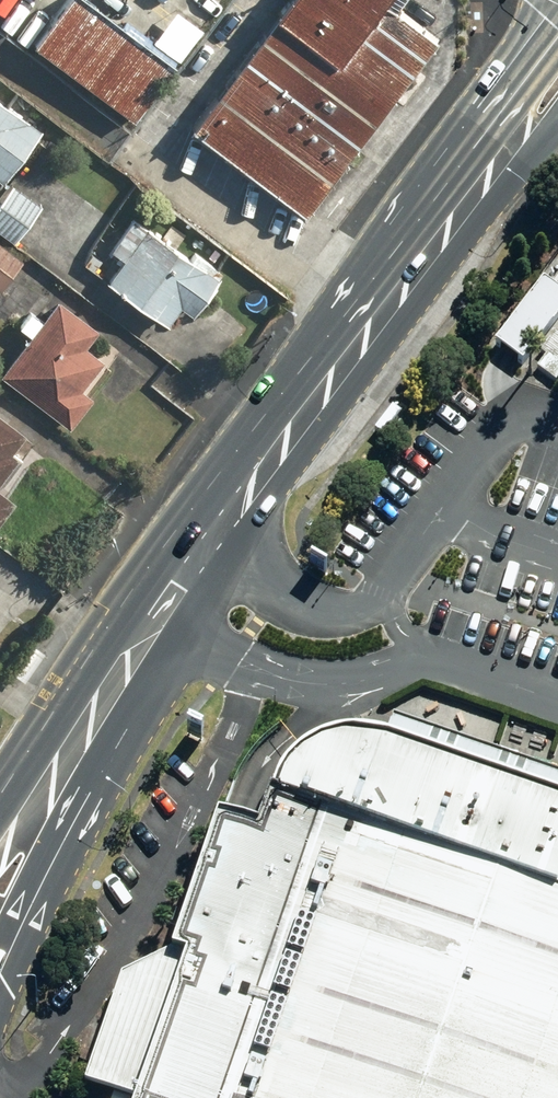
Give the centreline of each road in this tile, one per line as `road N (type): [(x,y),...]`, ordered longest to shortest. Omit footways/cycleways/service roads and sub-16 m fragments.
road 1 (secondary): [(511,148),(137,647),(51,790)]
road 2 (secondary): [(51,790),(0,955)]
road 3 (secondary): [(511,148),(534,61),(557,25)]

